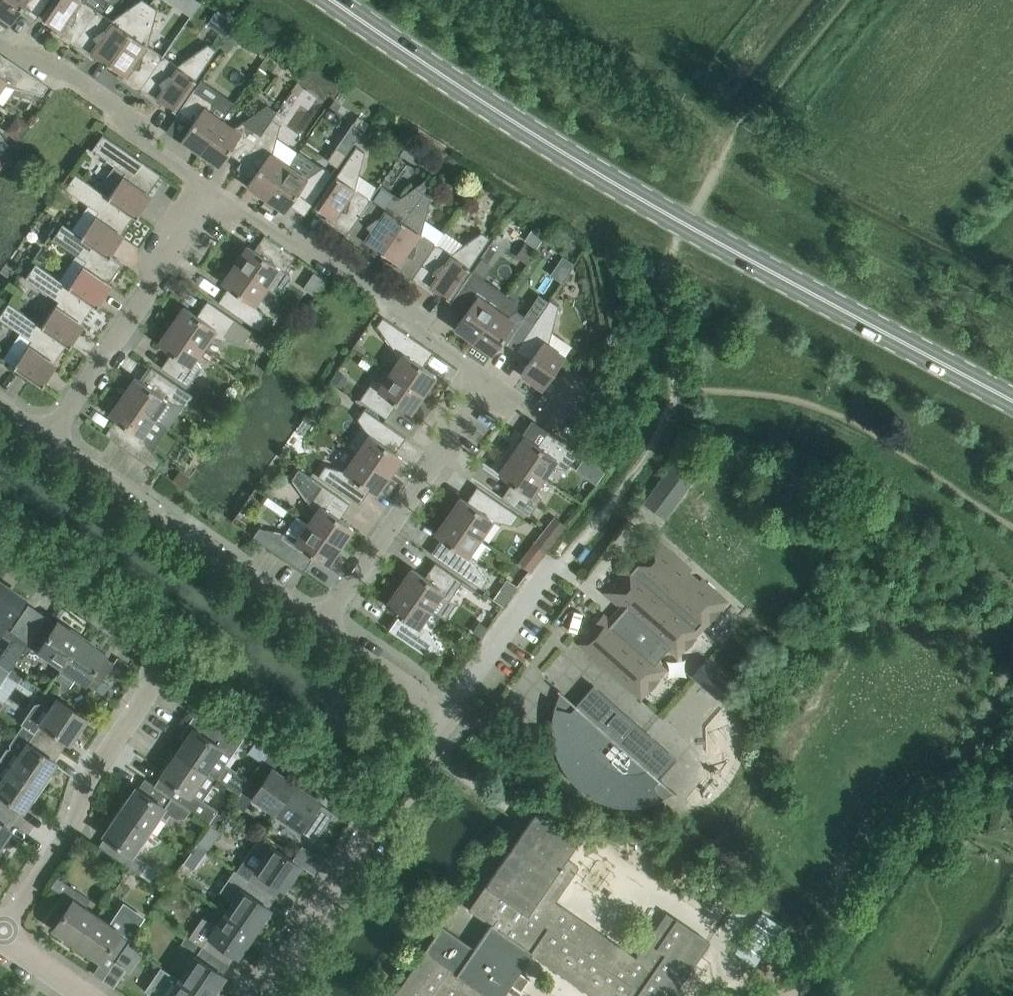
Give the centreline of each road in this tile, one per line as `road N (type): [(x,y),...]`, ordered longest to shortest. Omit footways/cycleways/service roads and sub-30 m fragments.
road 1 (secondary): [(1012,400),(685,224),(332,0)]
road 2 (residential): [(328,628),(473,392),(473,369),(457,338),(227,183)]
road 3 (residential): [(2,930),(63,842),(105,754),(156,678),(156,659),(138,628),(0,536)]
road 4 (track): [(685,393),(668,270),(685,224),(728,149),(852,0)]
road 5 (residential): [(447,714),(685,393)]
road 6 (residential): [(251,995),(447,714)]
road 7 (residential): [(328,628),(52,432)]
road 8 (residential): [(52,432),(227,183)]
road 9 (residential): [(227,183),(48,62),(0,43)]
road 10 (residential): [(447,714),(328,628)]

